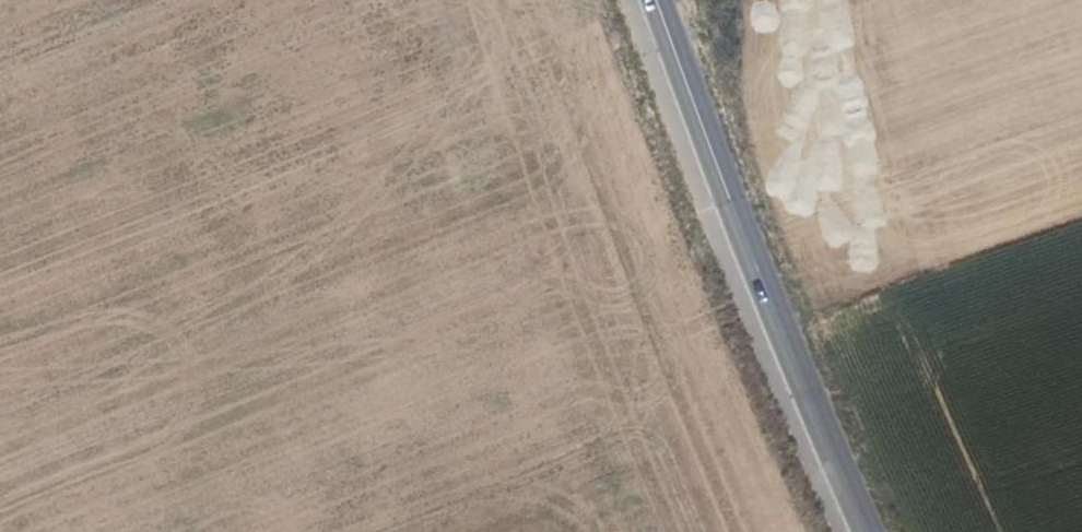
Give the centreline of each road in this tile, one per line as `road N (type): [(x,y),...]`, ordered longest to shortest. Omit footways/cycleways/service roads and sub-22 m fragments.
road 1 (tertiary): [(656,0),(743,243),(867,531)]

